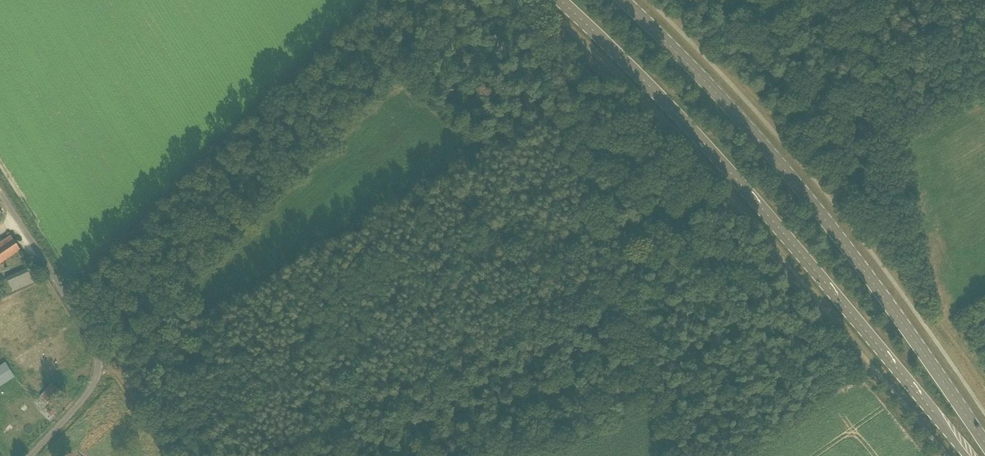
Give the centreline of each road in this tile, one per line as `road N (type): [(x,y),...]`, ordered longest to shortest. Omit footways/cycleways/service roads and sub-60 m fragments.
road 1 (primary): [(557,0),(747,194),(967,455)]
road 2 (primary): [(984,440),(778,166),(619,0)]
road 3 (track): [(838,0),(936,316),(984,387)]
road 4 (unclassified): [(31,455),(83,400),(98,357),(0,192)]

